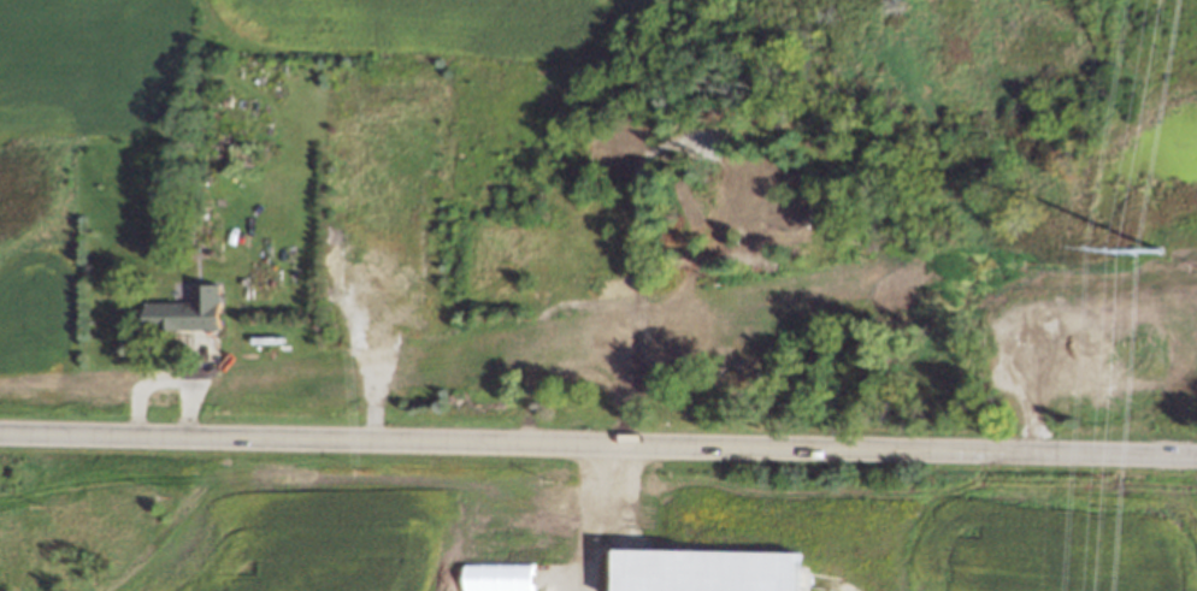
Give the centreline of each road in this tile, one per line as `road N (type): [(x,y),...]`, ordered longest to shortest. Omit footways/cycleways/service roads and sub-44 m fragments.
road 1 (tertiary): [(0,434),(1196,456)]

